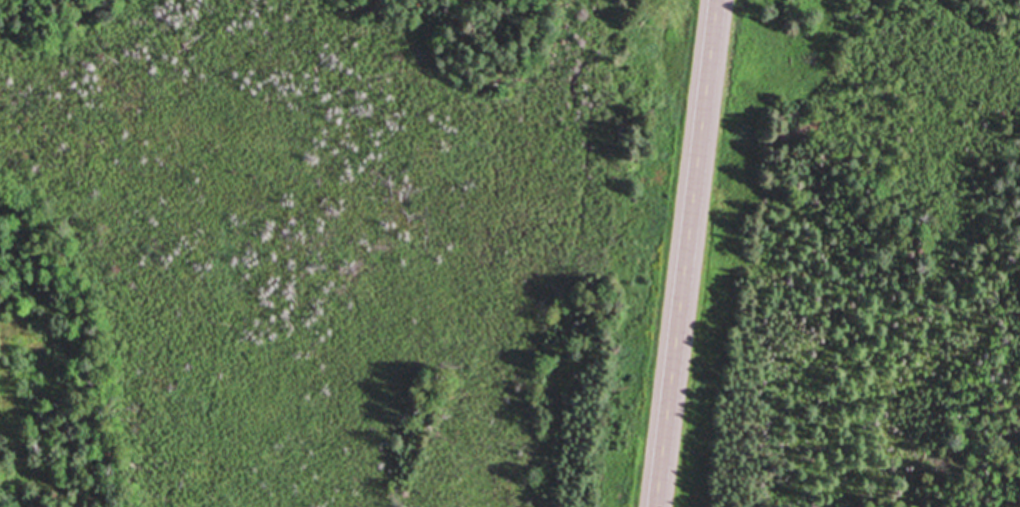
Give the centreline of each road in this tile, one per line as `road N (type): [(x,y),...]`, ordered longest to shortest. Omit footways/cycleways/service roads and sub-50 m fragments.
road 1 (primary): [(655,506),(717,0)]

